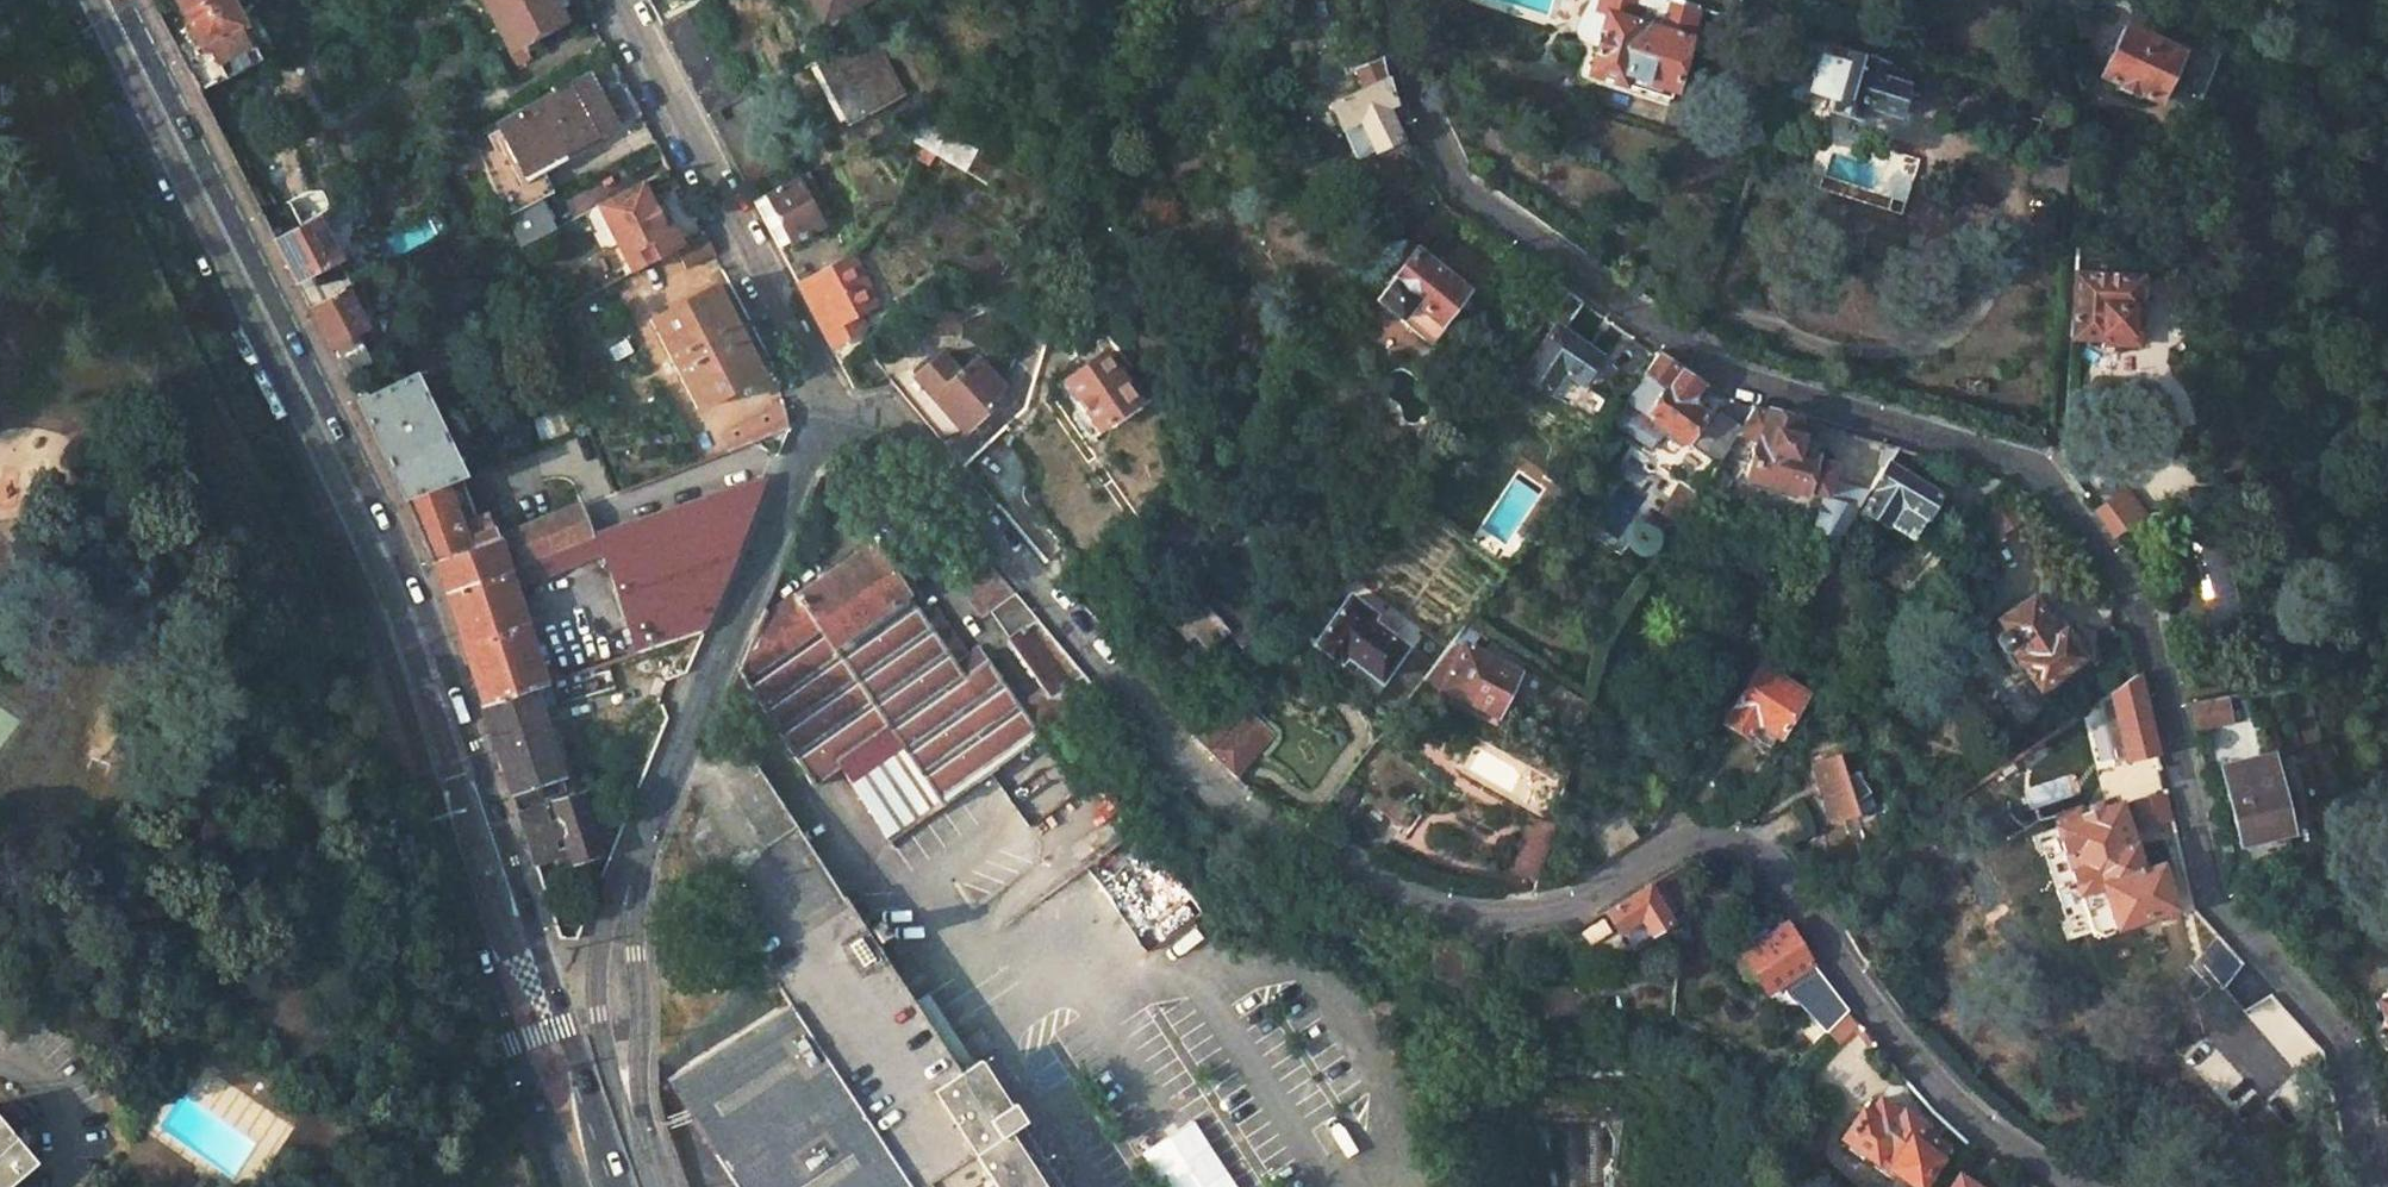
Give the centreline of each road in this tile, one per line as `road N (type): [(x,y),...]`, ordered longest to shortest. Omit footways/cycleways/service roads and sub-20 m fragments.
road 1 (residential): [(1398,0),(1409,82),(1465,191),(1722,368),(2039,467),(2052,481),(2147,621),(2209,886),(2343,1043),(2377,1186)]
road 2 (residential): [(2076,1186),(1949,1100),(1747,846),(1716,835),(1682,839),(1573,899),(1492,909),(1371,874),(1226,797),(1154,731),(889,414),(869,406),(840,414)]
road 3 (primary): [(592,1101),(407,567),(122,0)]
road 4 (primary): [(67,0),(342,540),(514,1058)]
road 5 (residential): [(840,414),(619,0)]
road 6 (residential): [(840,414),(816,428),(656,819)]
road 7 (unclassified): [(656,819),(607,914),(596,992),(606,1053),(644,1140)]
road 8 (unclassified): [(644,1140),(635,926),(656,819)]
road 9 (primary): [(514,1058),(576,1186)]
road 10 (primary): [(514,1058),(561,1186)]

